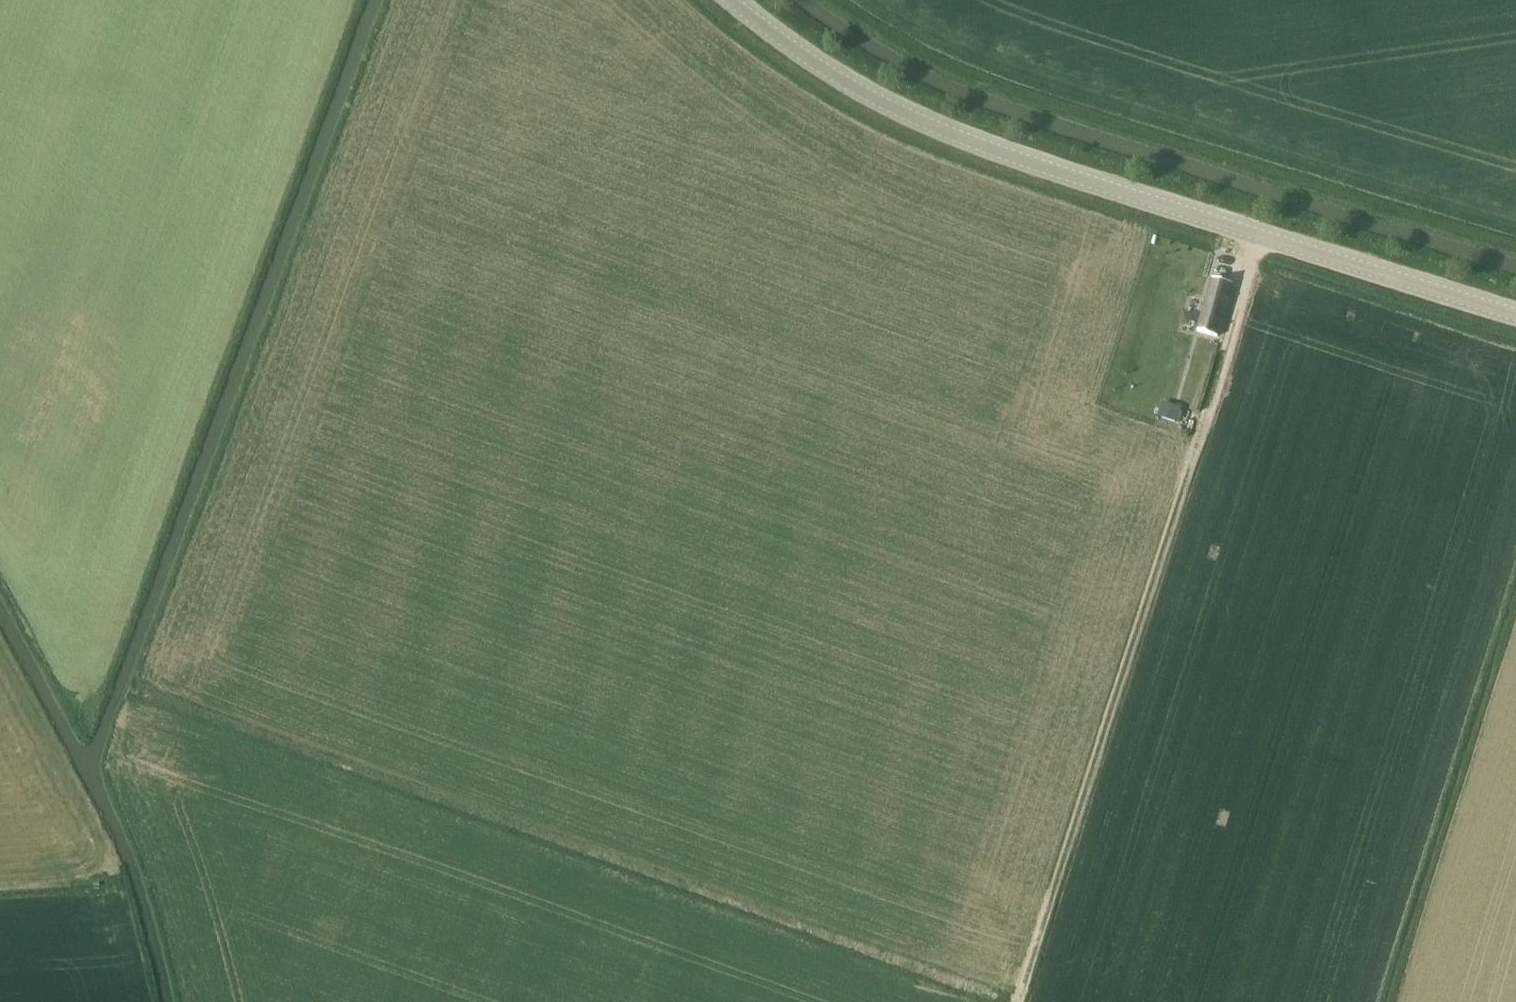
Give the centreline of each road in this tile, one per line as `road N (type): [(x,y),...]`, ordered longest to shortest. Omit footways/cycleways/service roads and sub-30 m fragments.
road 1 (tertiary): [(730,0),(833,80),(944,133),(1515,315)]
road 2 (track): [(0,478),(72,604),(90,629),(118,644)]

